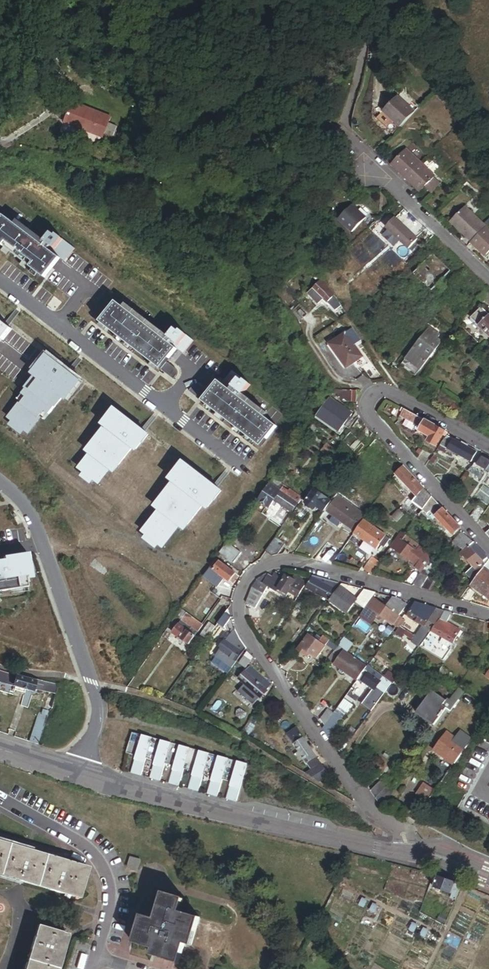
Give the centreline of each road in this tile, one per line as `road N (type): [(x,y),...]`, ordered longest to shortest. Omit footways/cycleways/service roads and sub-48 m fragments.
road 1 (residential): [(408,852),(403,833),(374,817),(246,635),(238,597),(254,571),(287,561),(488,613)]
road 2 (tertiary): [(83,775),(187,808),(408,852)]
road 3 (residential): [(488,548),(365,405),(385,390),(488,445)]
road 4 (residential): [(83,775),(97,720),(92,682),(25,505),(0,483)]
road 5 (residential): [(0,282),(240,467)]
road 6 (residential): [(488,277),(340,131)]

